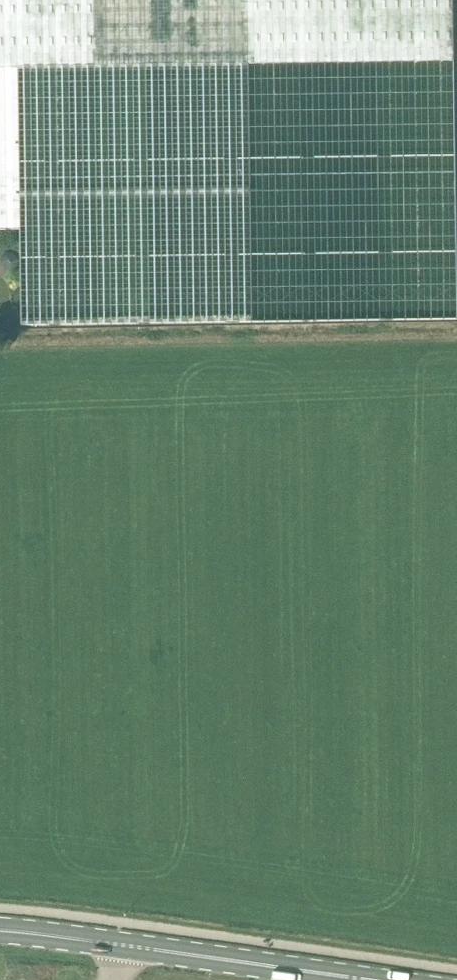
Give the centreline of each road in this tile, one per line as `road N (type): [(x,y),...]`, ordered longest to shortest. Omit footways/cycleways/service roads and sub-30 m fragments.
road 1 (primary): [(0,933),(340,979)]

